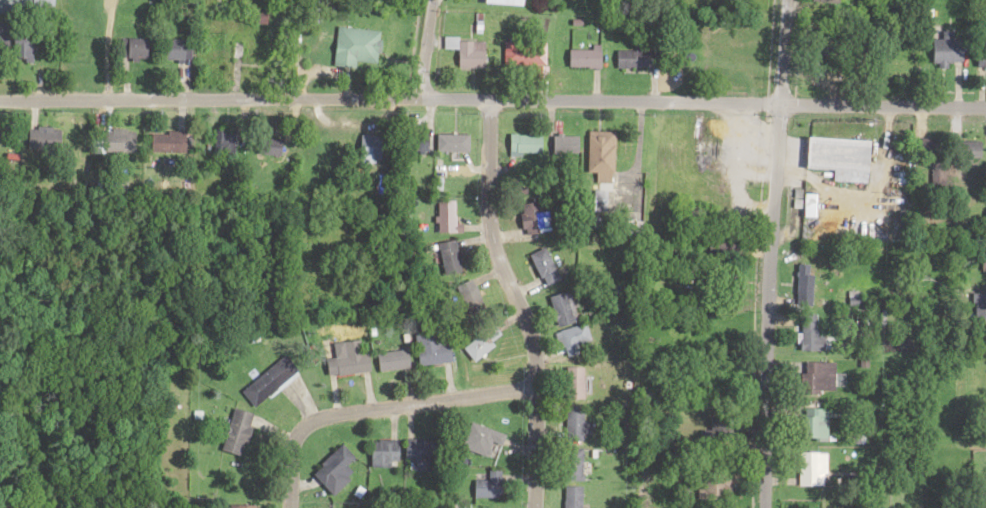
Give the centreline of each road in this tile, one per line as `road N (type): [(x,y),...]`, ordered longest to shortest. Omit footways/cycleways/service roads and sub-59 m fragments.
road 1 (residential): [(985,106),(0,99)]
road 2 (residential): [(763,507),(762,339),(787,0)]
road 3 (residential): [(533,507),(530,388),(487,209),(488,97)]
road 4 (residential): [(530,388),(322,414),(302,424),(289,444),(288,507)]

